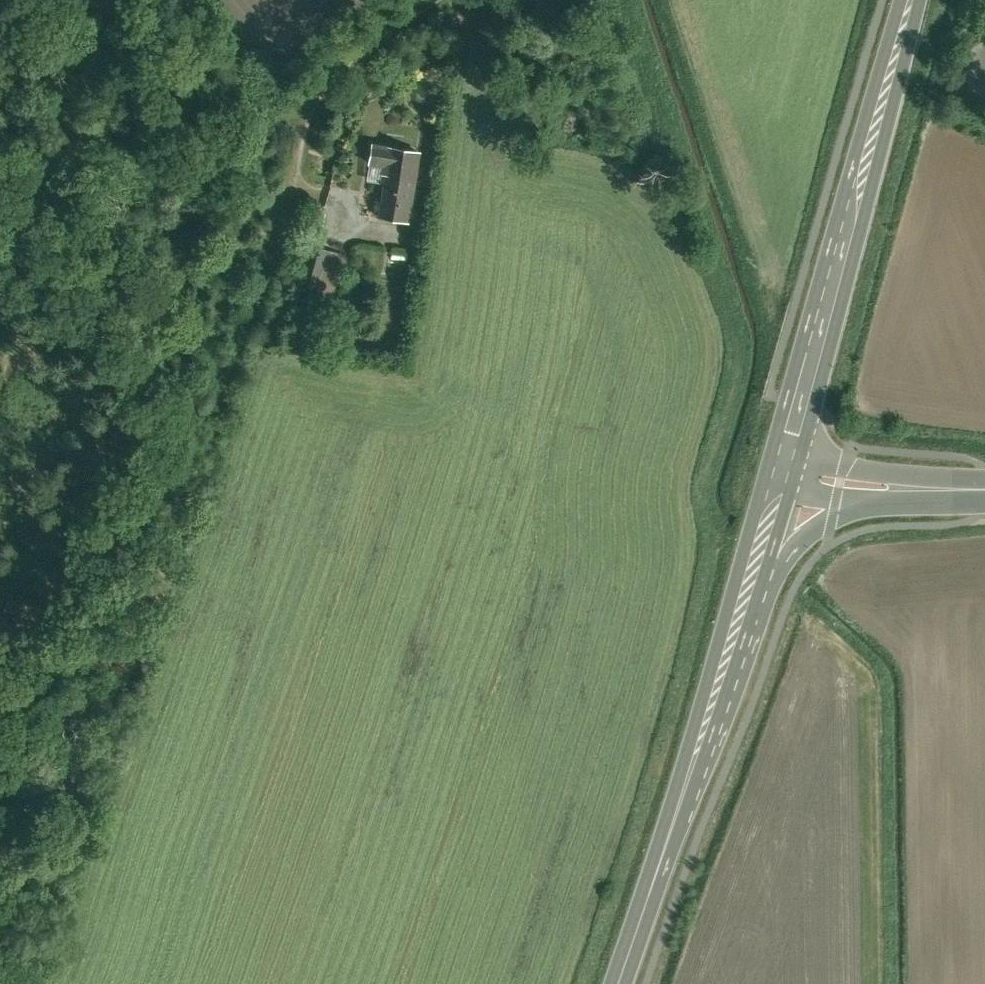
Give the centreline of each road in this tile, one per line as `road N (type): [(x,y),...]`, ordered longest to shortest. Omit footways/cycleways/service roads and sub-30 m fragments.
road 1 (secondary): [(912,0),(790,473)]
road 2 (secondary): [(738,639),(623,983)]
road 3 (secondary): [(738,639),(800,544),(837,514),(945,490)]
road 4 (secondary): [(790,473),(738,639)]
road 5 (tertiary): [(945,490),(790,473)]

